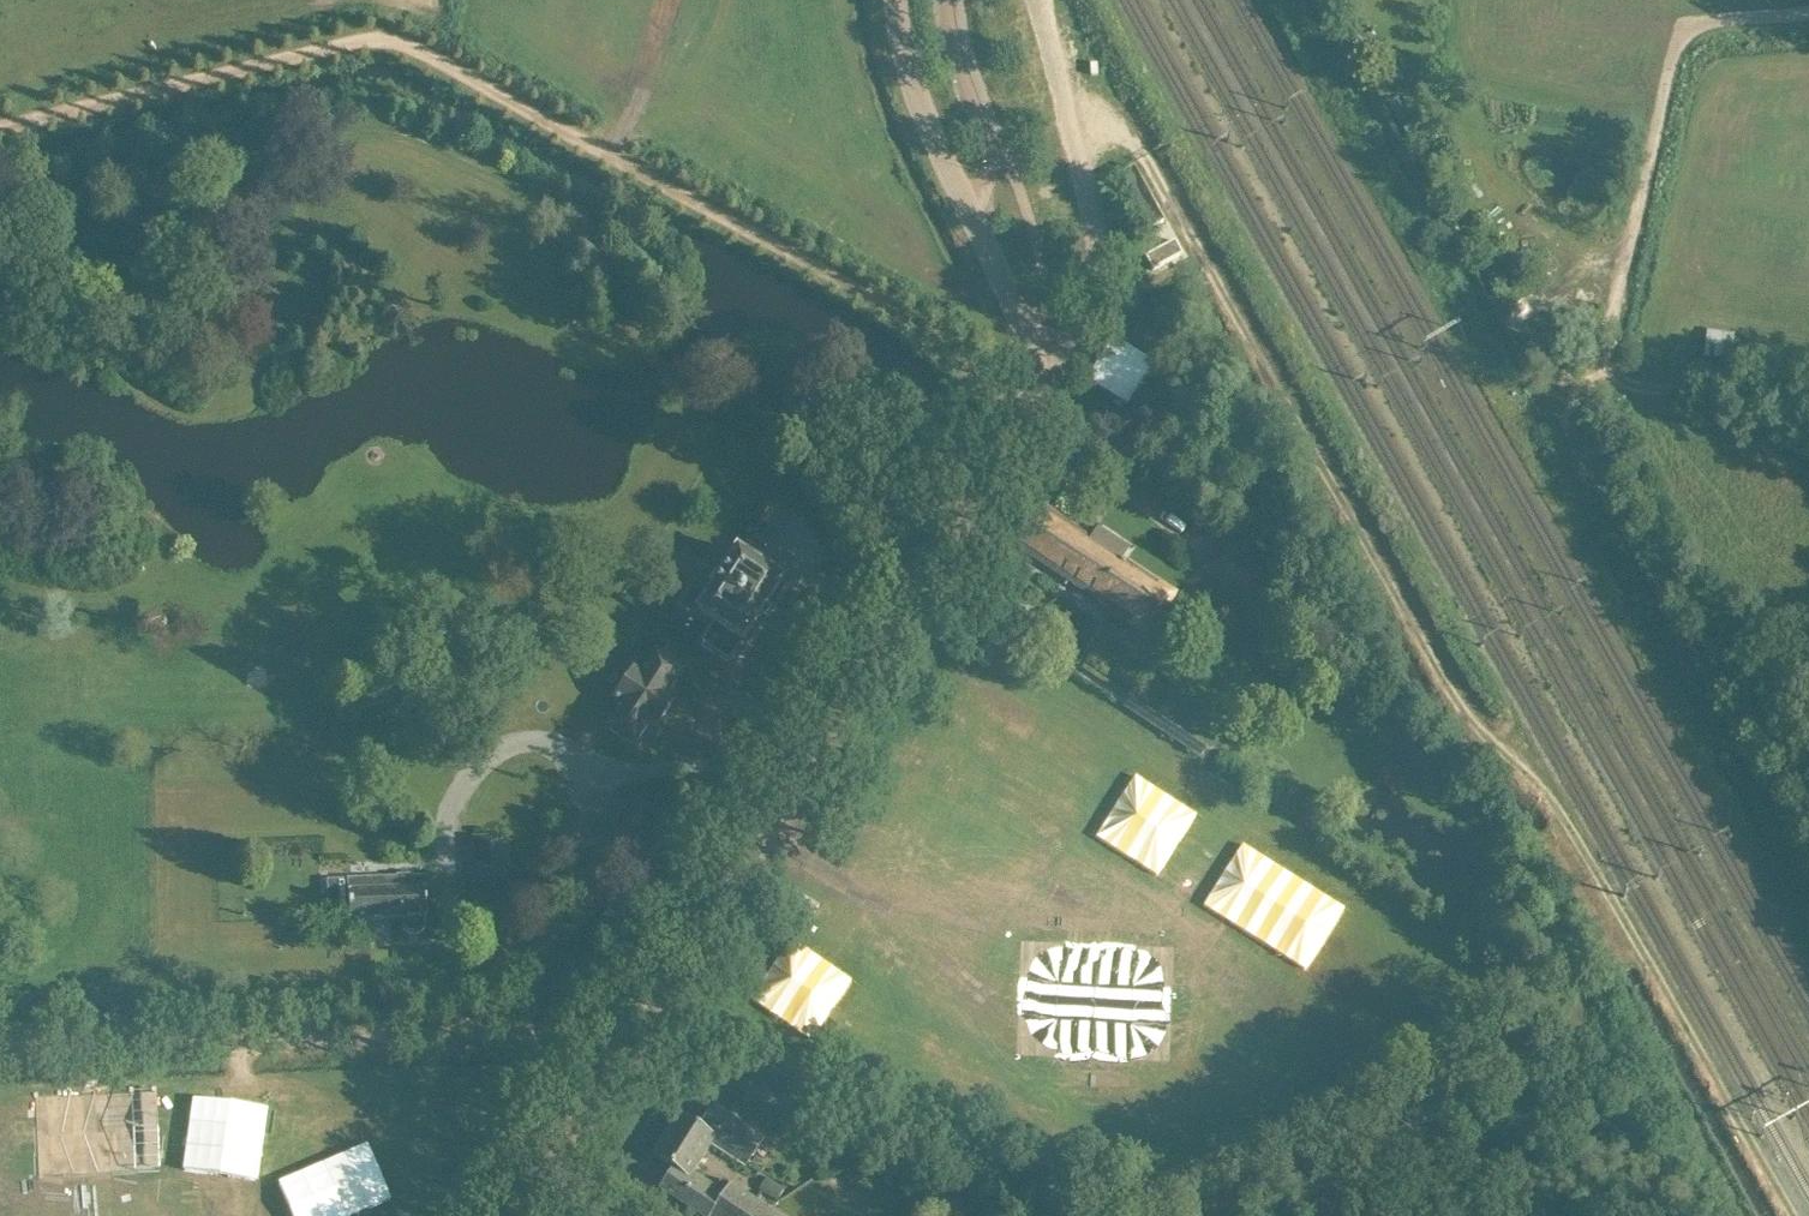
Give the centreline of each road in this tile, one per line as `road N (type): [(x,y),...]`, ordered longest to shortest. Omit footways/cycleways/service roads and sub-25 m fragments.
road 1 (unclassified): [(627,1048),(1032,407),(1026,337),(925,109),(898,0)]
road 2 (unclassified): [(0,1050),(576,1028),(627,1048)]
road 3 (unclassified): [(549,1173),(627,1048)]
road 4 (track): [(1683,1106),(1743,1215)]

